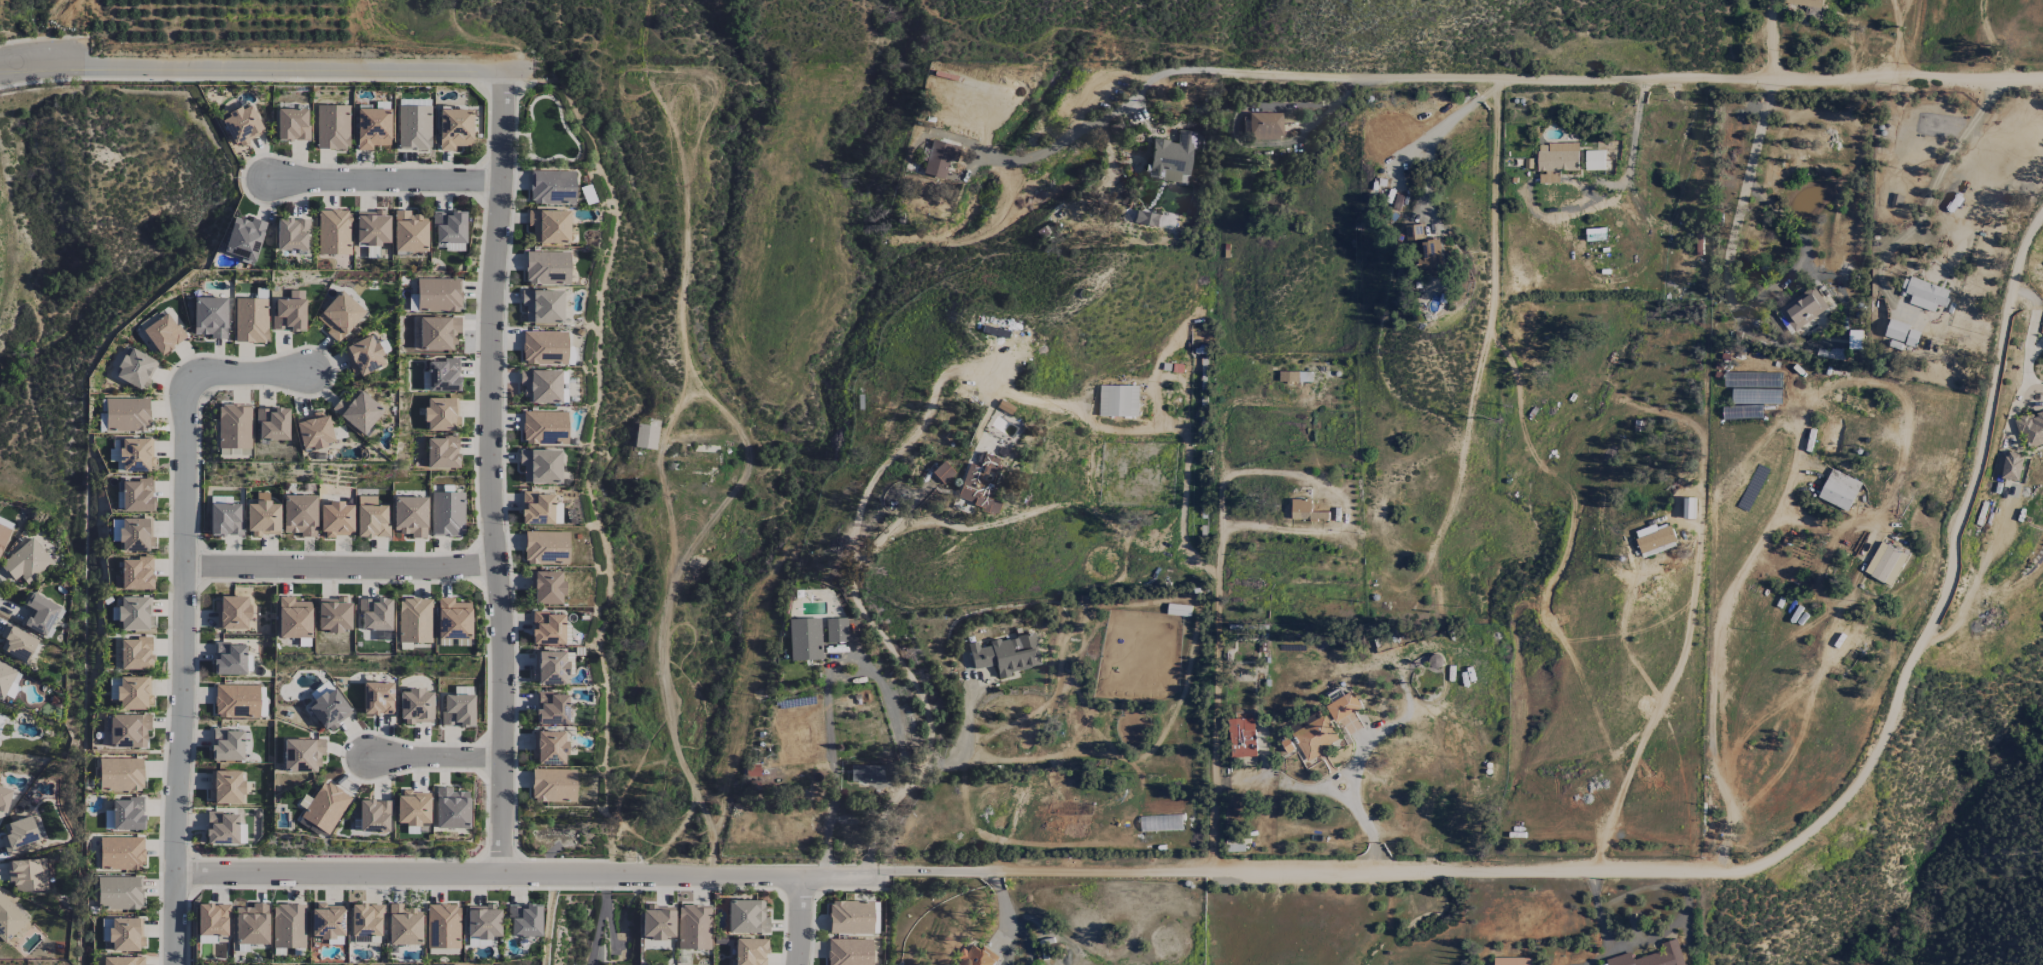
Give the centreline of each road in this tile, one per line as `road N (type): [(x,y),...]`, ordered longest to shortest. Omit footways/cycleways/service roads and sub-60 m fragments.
road 1 (track): [(2042,214),(2023,244),(1945,609),(1912,661),(1858,783),(1793,846),(1732,874),(1215,872)]
road 2 (track): [(2042,82),(1160,75)]
road 3 (residential): [(503,876),(492,331),(505,70)]
road 4 (residential): [(309,372),(213,375),(189,391),(176,964)]
road 5 (residential): [(176,874),(805,878)]
road 6 (tertiary): [(0,71),(505,70)]
road 7 (residential): [(1430,566),(1455,489),(1494,297),(1500,78)]
road 8 (track): [(1723,873),(1728,806),(1708,750),(1722,606),(1773,525),(1801,430)]
road 9 (track): [(1215,872),(805,878)]
road 10 (residential): [(185,569),(498,565)]
road 11 (residential): [(274,182),(502,182)]
road 12 (residential): [(368,758),(503,759)]

